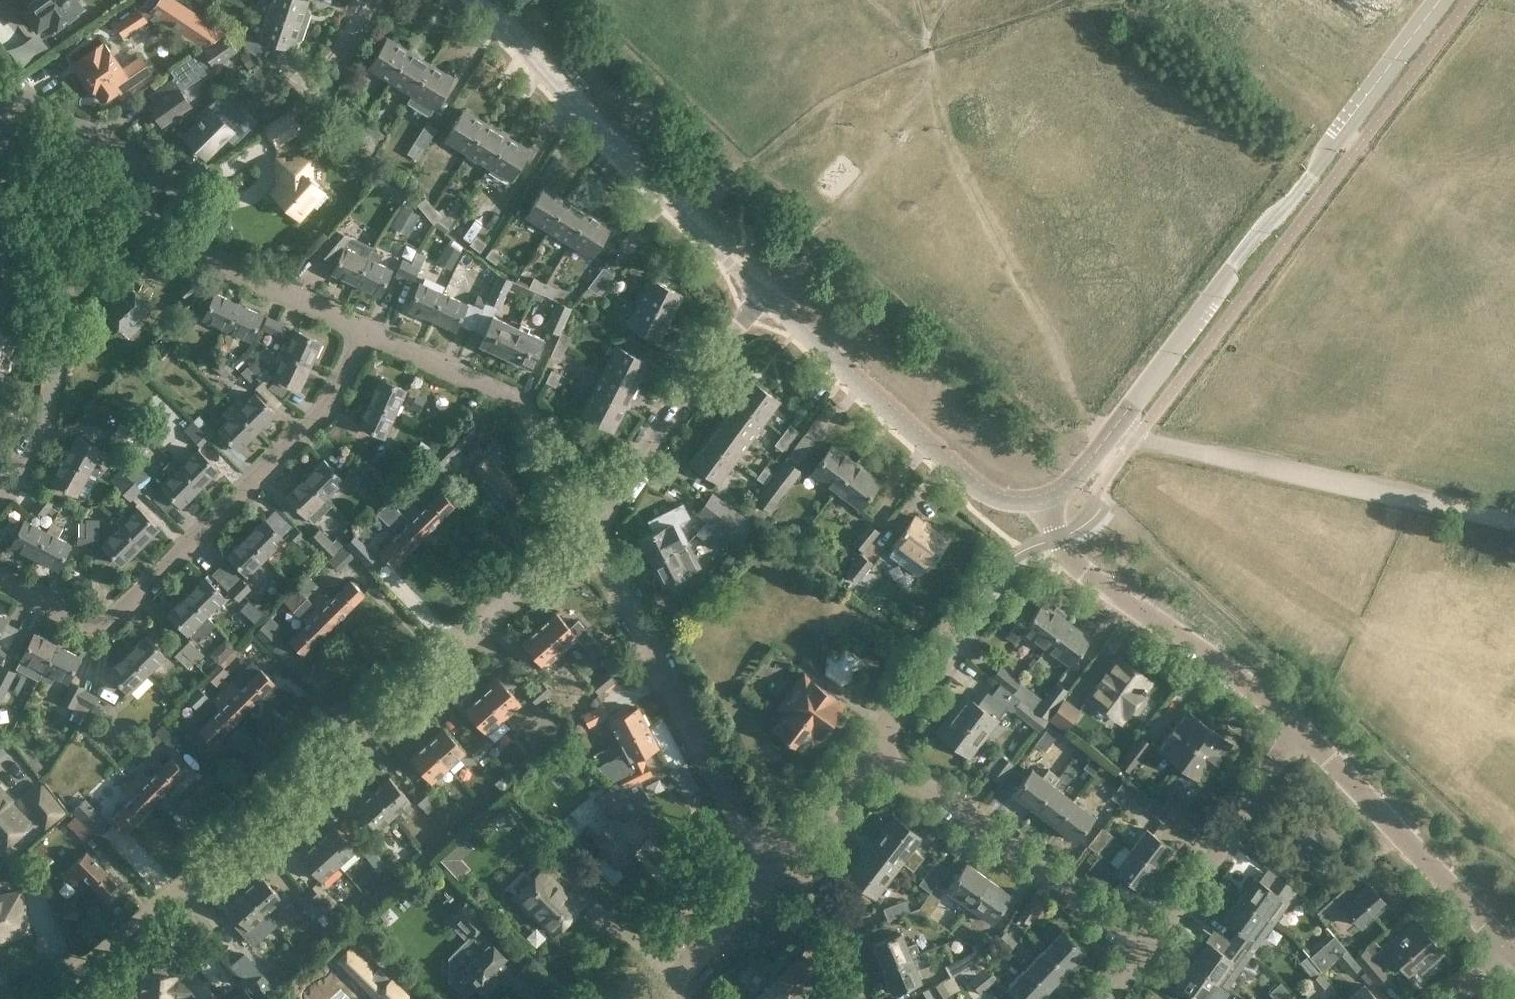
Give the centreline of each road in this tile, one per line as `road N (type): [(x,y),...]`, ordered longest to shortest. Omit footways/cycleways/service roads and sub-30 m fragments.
road 1 (residential): [(42,998),(233,851),(590,529)]
road 2 (residential): [(0,576),(101,630),(328,405),(366,327)]
road 3 (tertiary): [(763,296),(476,0)]
road 4 (residential): [(769,869),(741,832),(590,529)]
road 5 (track): [(1151,437),(1514,518)]
road 6 (residential): [(1300,730),(1221,663),(1076,566),(1042,491)]
road 7 (tertiary): [(1042,491),(1082,467),(1267,221)]
road 8 (tertiary): [(1042,491),(1020,494),(971,481),(763,296)]
road 9 (residential): [(1147,950),(868,745)]
road 10 (residential): [(590,529),(527,408),(366,327)]
road 11 (residential): [(1513,951),(1300,730)]
road 12 (unclassified): [(590,529),(669,410),(763,296)]
road 13 (tertiary): [(1267,221),(1311,186),(1444,0)]
road 14 (tertiary): [(1423,0),(1295,168),(1267,221)]
road 15 (residential): [(1147,950),(1300,730)]
road 16 (residential): [(366,327),(135,208)]
road 17 (residential): [(0,492),(48,415),(74,267)]
road 18 (residential): [(135,208),(142,179),(125,152),(24,96),(0,100)]
road 19 (residential): [(74,267),(0,107)]
road 20 (residential): [(868,745),(969,608)]
road 21 (residential): [(658,998),(769,869)]
road 22 (residential): [(869,998),(826,900),(780,858)]
road 23 (residential): [(780,858),(868,745)]

